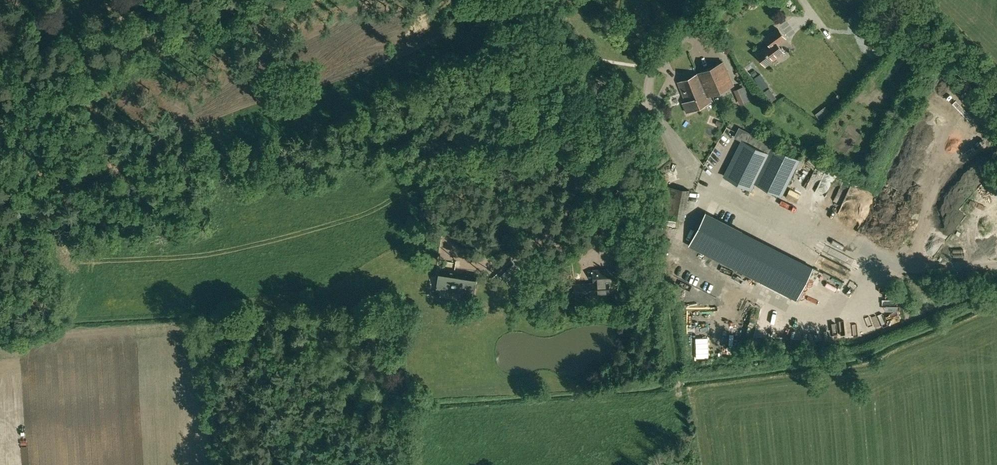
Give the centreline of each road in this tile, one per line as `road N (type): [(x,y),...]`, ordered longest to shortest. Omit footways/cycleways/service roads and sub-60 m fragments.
road 1 (unclassified): [(658,118),(644,86),(652,51),(726,0)]
road 2 (track): [(0,57),(132,0)]

